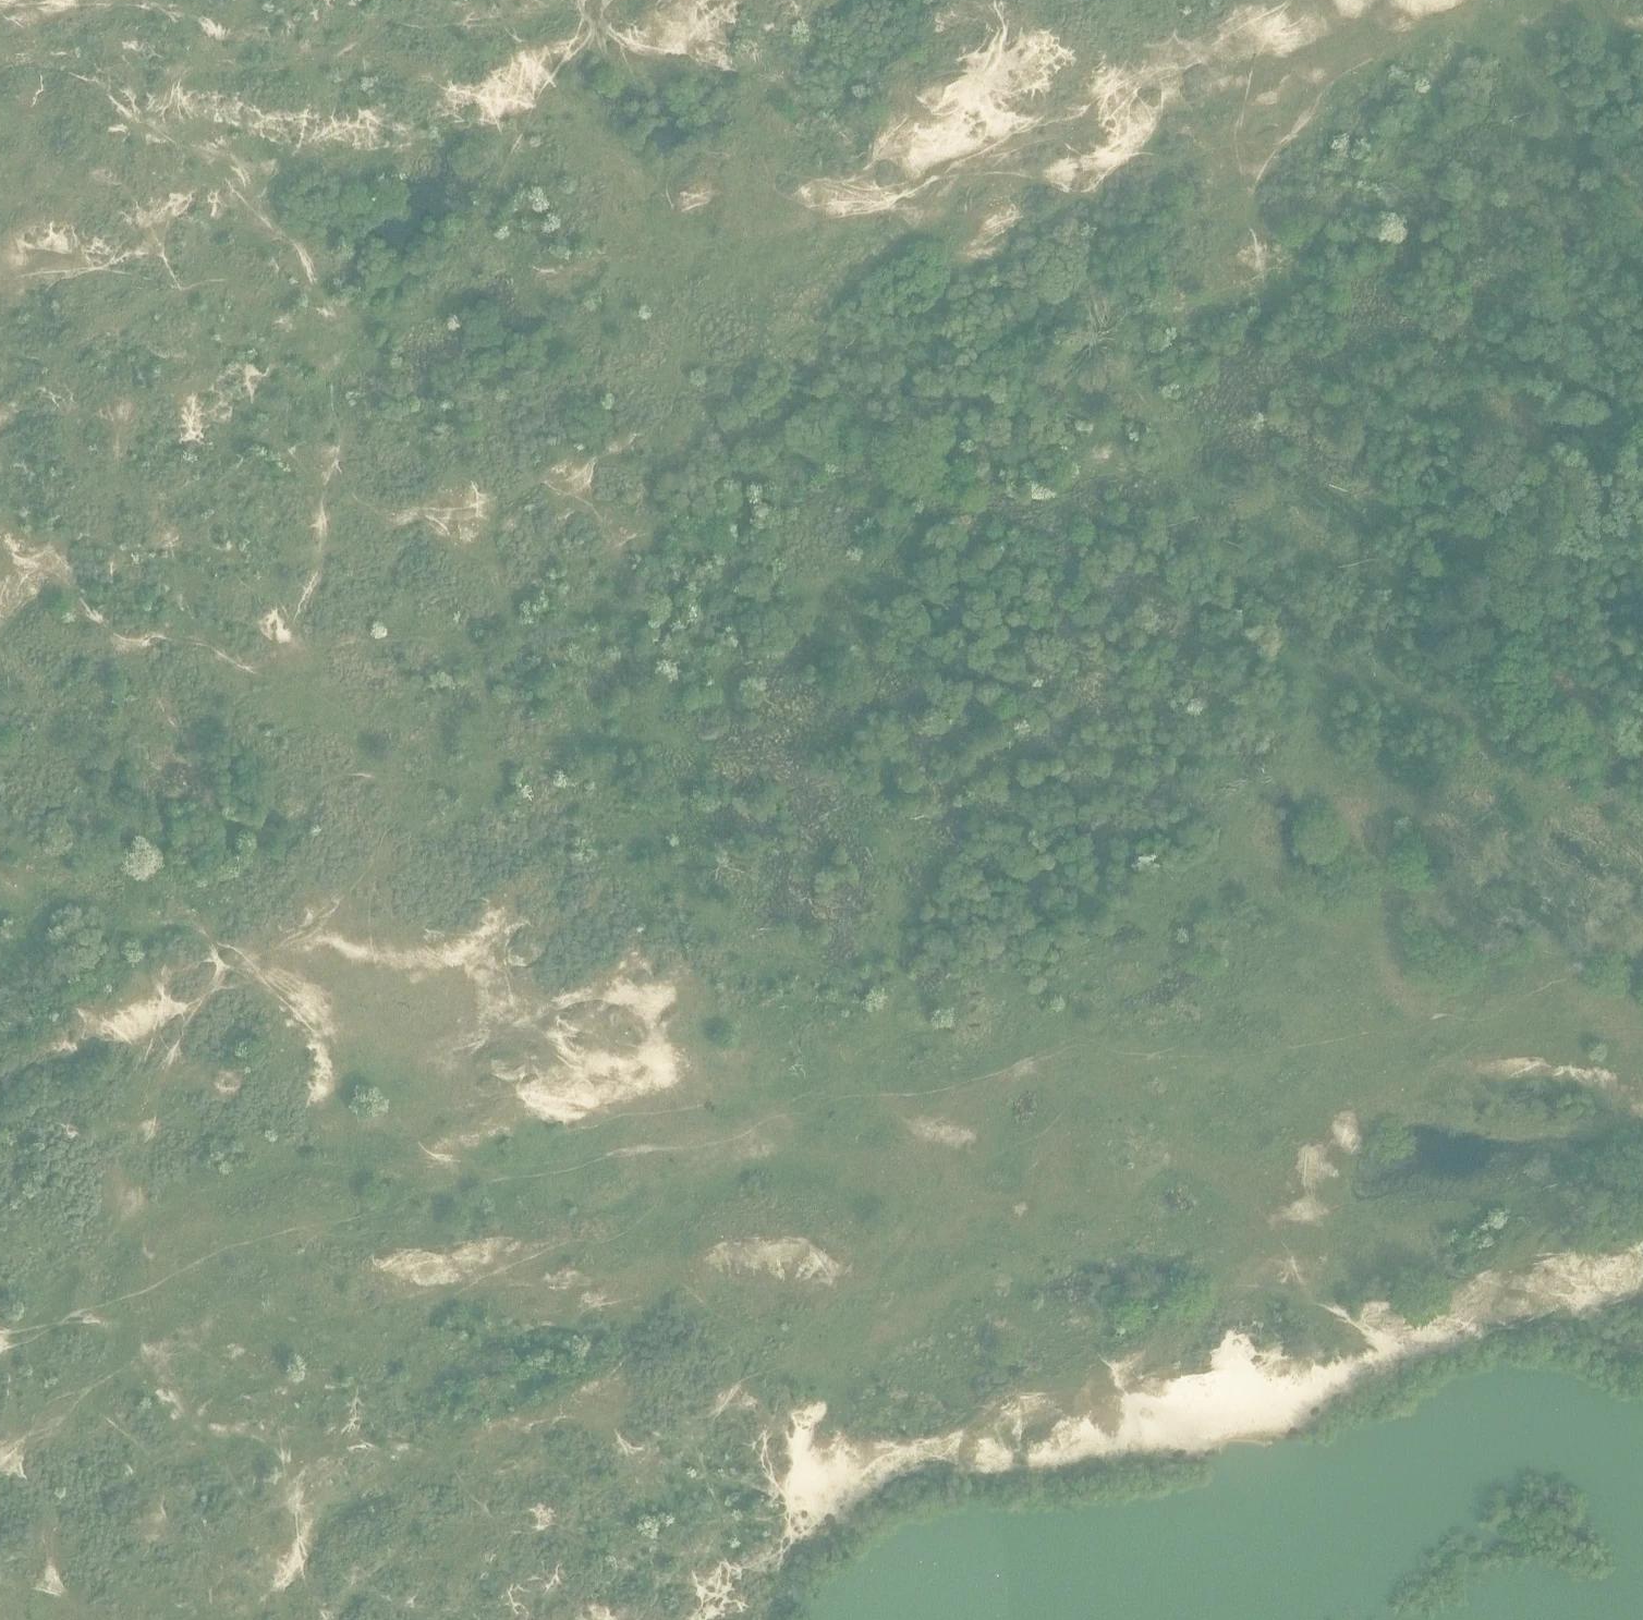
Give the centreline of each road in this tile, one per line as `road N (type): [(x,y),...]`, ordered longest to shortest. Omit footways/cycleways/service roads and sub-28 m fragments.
road 1 (track): [(1642,419),(1588,462),(1525,566),(1511,703),(1539,919),(1601,932),(1642,923)]

